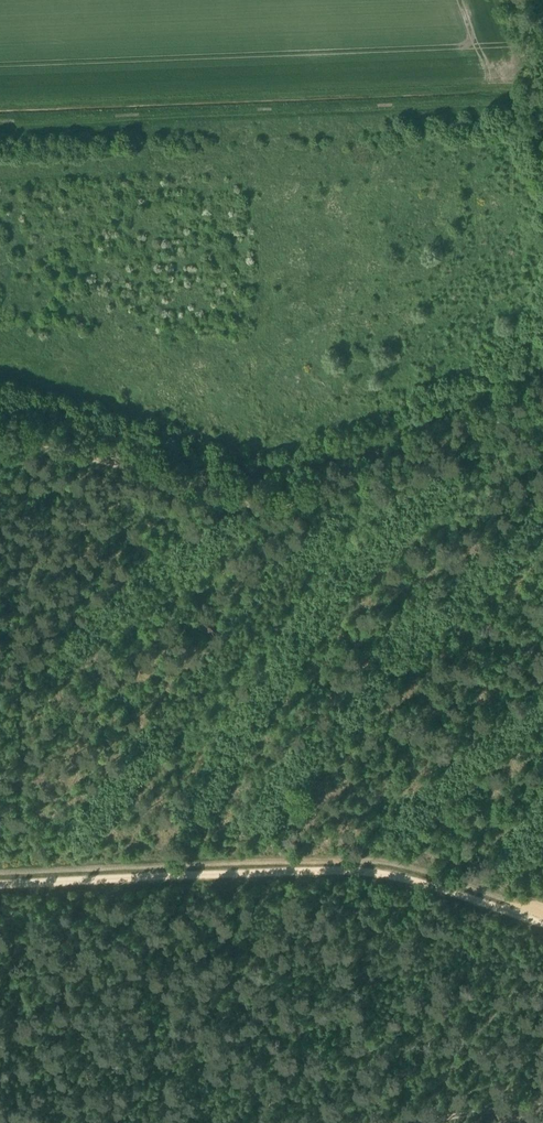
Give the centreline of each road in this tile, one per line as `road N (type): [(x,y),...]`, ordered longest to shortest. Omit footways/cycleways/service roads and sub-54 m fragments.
road 1 (track): [(0,440),(268,509),(542,394)]
road 2 (track): [(542,919),(371,863),(0,881)]
road 3 (track): [(0,122),(542,100)]
road 4 (track): [(0,181),(169,172),(461,177),(473,154),(473,118),(461,104)]
road 5 (track): [(401,1122),(542,1103)]

